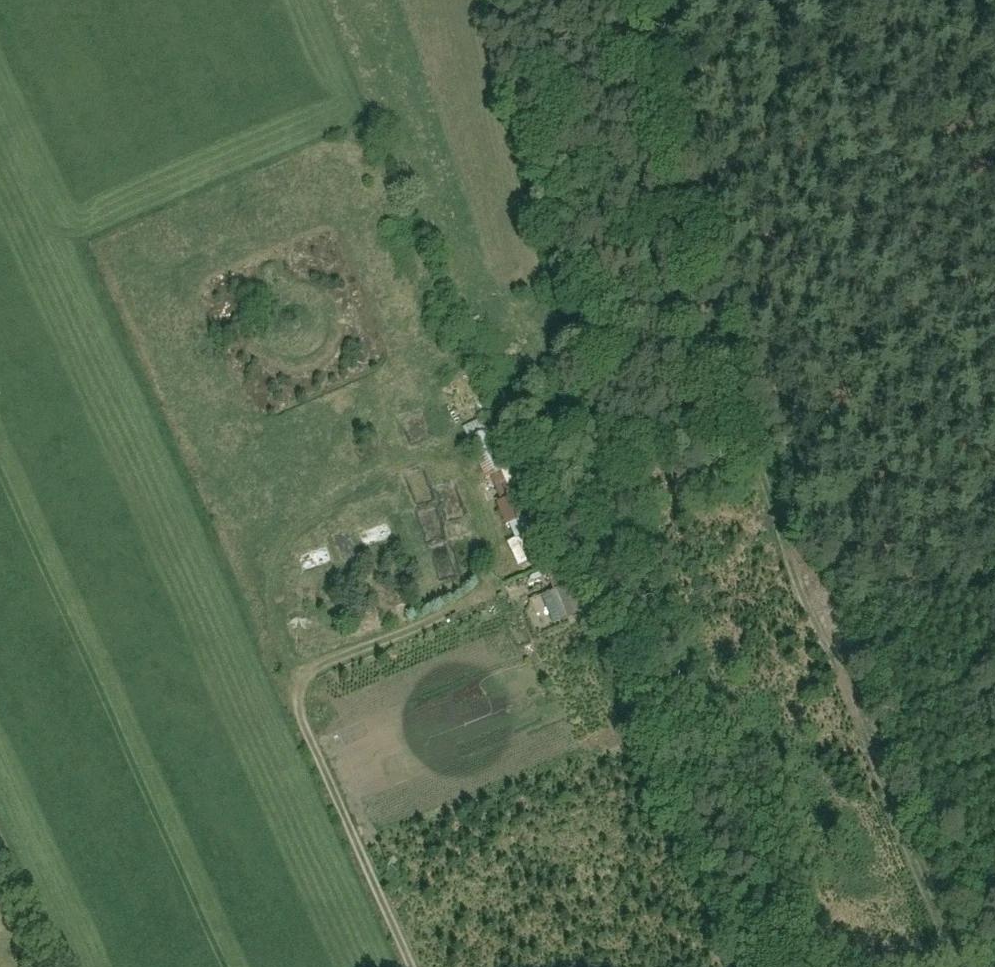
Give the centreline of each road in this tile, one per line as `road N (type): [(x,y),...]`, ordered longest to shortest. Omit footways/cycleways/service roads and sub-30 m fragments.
road 1 (track): [(0,851),(51,966)]

